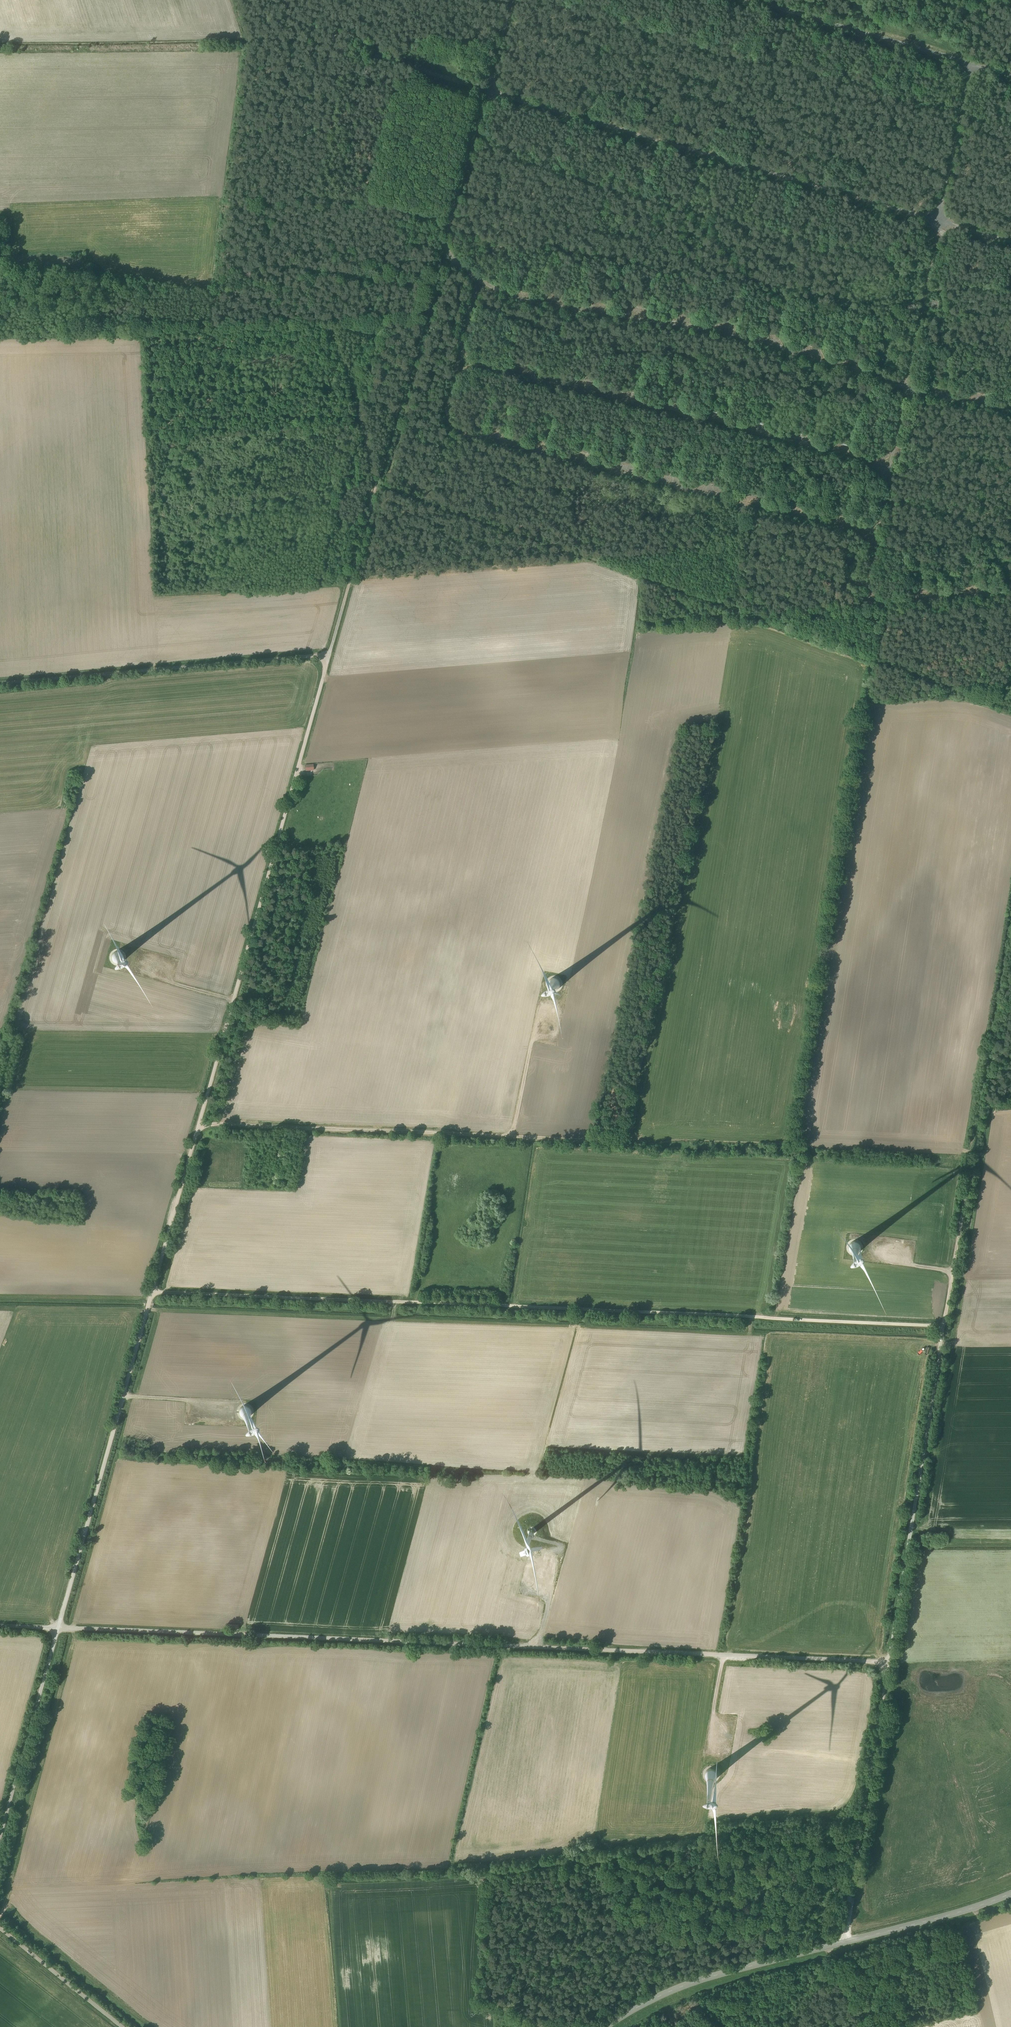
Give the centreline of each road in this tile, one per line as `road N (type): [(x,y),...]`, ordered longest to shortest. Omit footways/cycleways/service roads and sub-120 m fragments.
road 1 (unclassified): [(884,1659),(60,1627)]
road 2 (unclassified): [(152,1293),(943,1327)]
road 3 (unclassified): [(457,363),(444,411),(453,432),(872,534)]
road 4 (unclassified): [(328,652),(198,1125)]
road 5 (unclassified): [(489,91),(940,222)]
road 6 (unclassified): [(457,363),(886,470)]
road 7 (unclassified): [(903,386),(745,337),(537,303),(476,281)]
road 8 (unclassified): [(198,1125),(622,1140)]
road 9 (unclassified): [(152,1293),(60,1627)]
road 10 (unclassified): [(943,1327),(884,1659)]
road 11 (unclassified): [(0,683),(328,652)]
road 12 (track): [(351,574),(432,296)]
road 13 (unclassified): [(884,1659),(842,1942)]
road 14 (tertiary): [(842,1942),(705,1979),(606,2026)]
road 15 (unclassified): [(968,63),(748,0)]
road 16 (unclassified): [(60,1627),(0,1839)]
road 17 (unclassified): [(872,534),(865,580),(877,599),(1010,587)]
road 18 (unclassified): [(943,1327),(972,1153)]
road 19 (tertiary): [(1010,1893),(842,1942)]
road 20 (unclassified): [(198,1125),(152,1293)]
road 21 (unclassified): [(940,222),(903,386)]
road 22 (unclassified): [(968,63),(940,222)]
road 23 (unclassified): [(489,91),(445,246)]
road 24 (unclassified): [(0,1930),(124,2026)]

